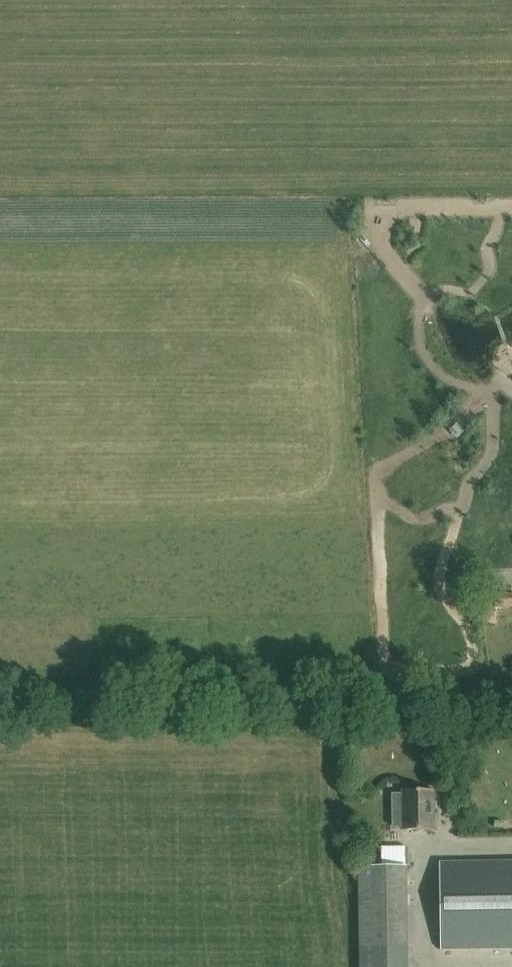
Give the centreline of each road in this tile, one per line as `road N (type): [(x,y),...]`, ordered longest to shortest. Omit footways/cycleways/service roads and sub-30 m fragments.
road 1 (unclassified): [(0,698),(511,699)]

